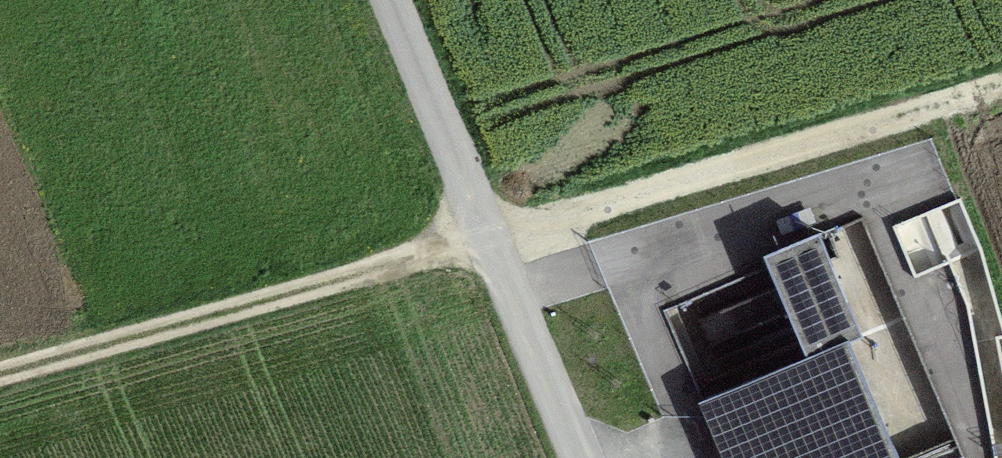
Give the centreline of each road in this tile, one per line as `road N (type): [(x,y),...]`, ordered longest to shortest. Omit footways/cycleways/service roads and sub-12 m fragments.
road 1 (track): [(1001,89),(0,378)]
road 2 (track): [(577,457),(387,0)]

